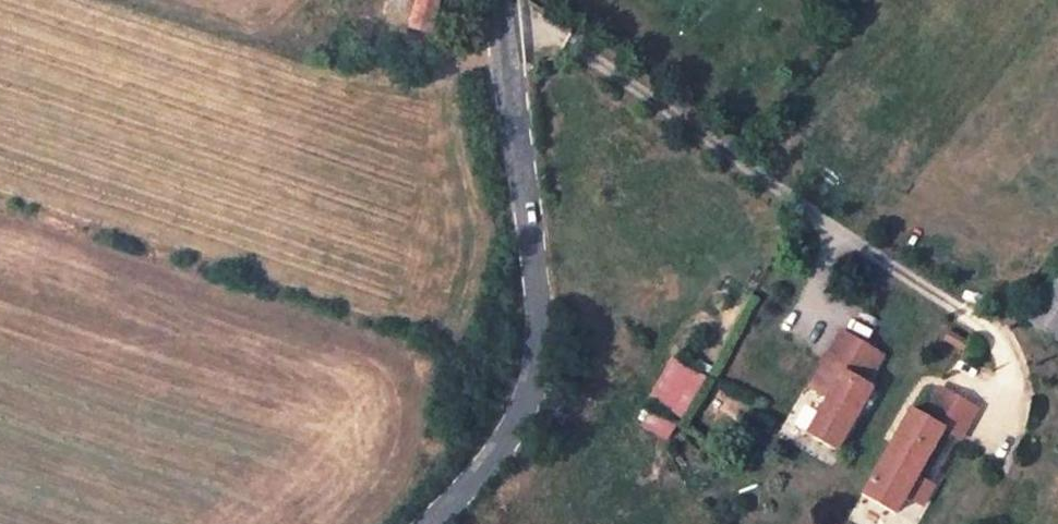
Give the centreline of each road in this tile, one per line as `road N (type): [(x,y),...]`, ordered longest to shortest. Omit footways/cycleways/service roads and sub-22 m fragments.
road 1 (tertiary): [(499,0),(539,319),(536,353),(501,447),(424,523)]

